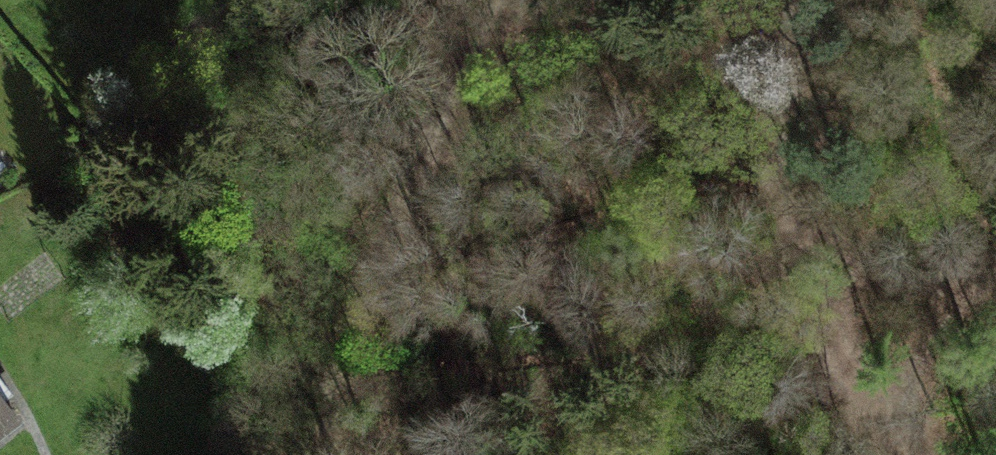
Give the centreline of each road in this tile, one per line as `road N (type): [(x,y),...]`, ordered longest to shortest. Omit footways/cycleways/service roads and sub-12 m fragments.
road 1 (track): [(329,454),(505,0)]
road 2 (track): [(918,430),(857,326),(772,79),(767,0)]
road 3 (track): [(149,454),(280,387),(365,355)]
road 4 (track): [(918,430),(966,360),(995,337)]

